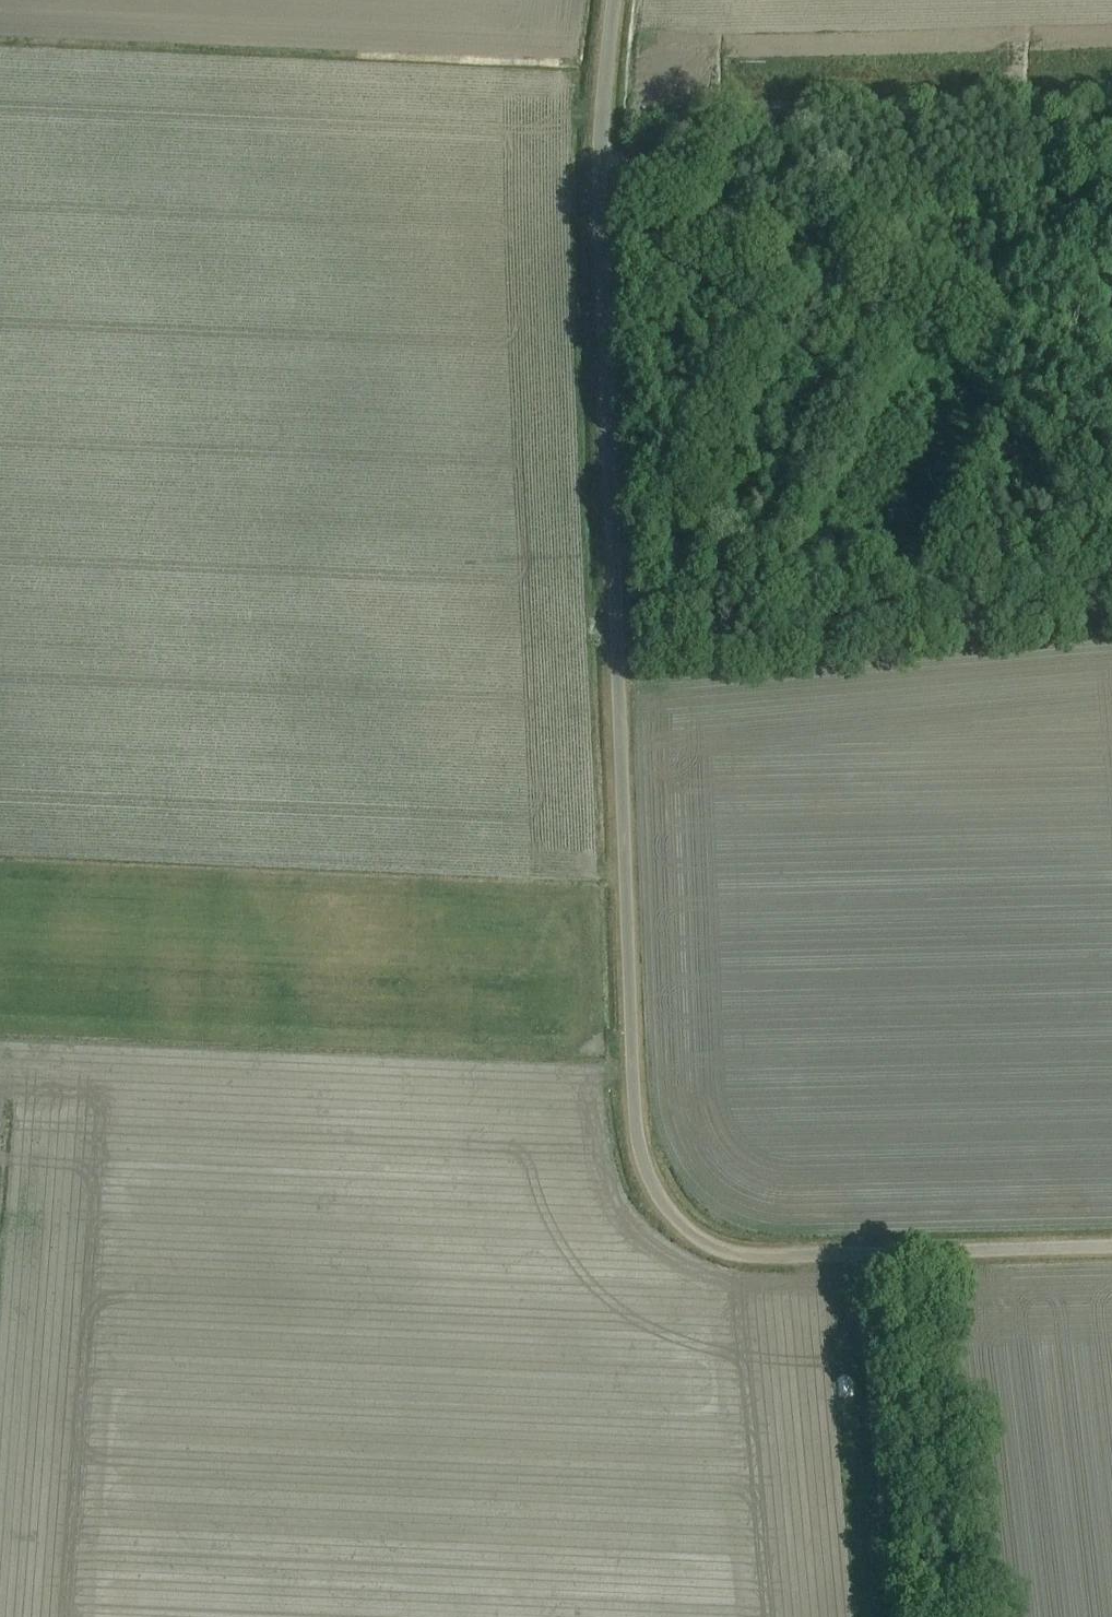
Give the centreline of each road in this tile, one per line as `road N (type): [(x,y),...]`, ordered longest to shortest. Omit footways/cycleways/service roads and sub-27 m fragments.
road 1 (unclassified): [(1111,1246),(748,1255),(700,1240),(652,1184),(635,1113),(604,368),(600,151),(615,0)]
road 2 (track): [(600,151),(1111,423)]

